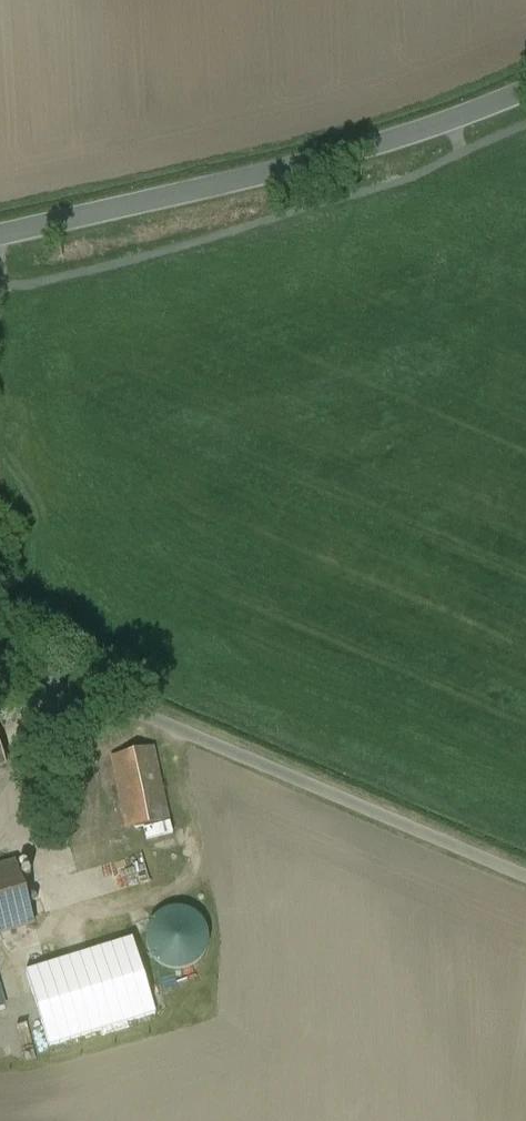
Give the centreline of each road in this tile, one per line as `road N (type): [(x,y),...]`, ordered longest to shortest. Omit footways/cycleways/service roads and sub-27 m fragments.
road 1 (unclassified): [(0,656),(525,879)]
road 2 (tertiary): [(0,236),(313,162),(525,91)]

